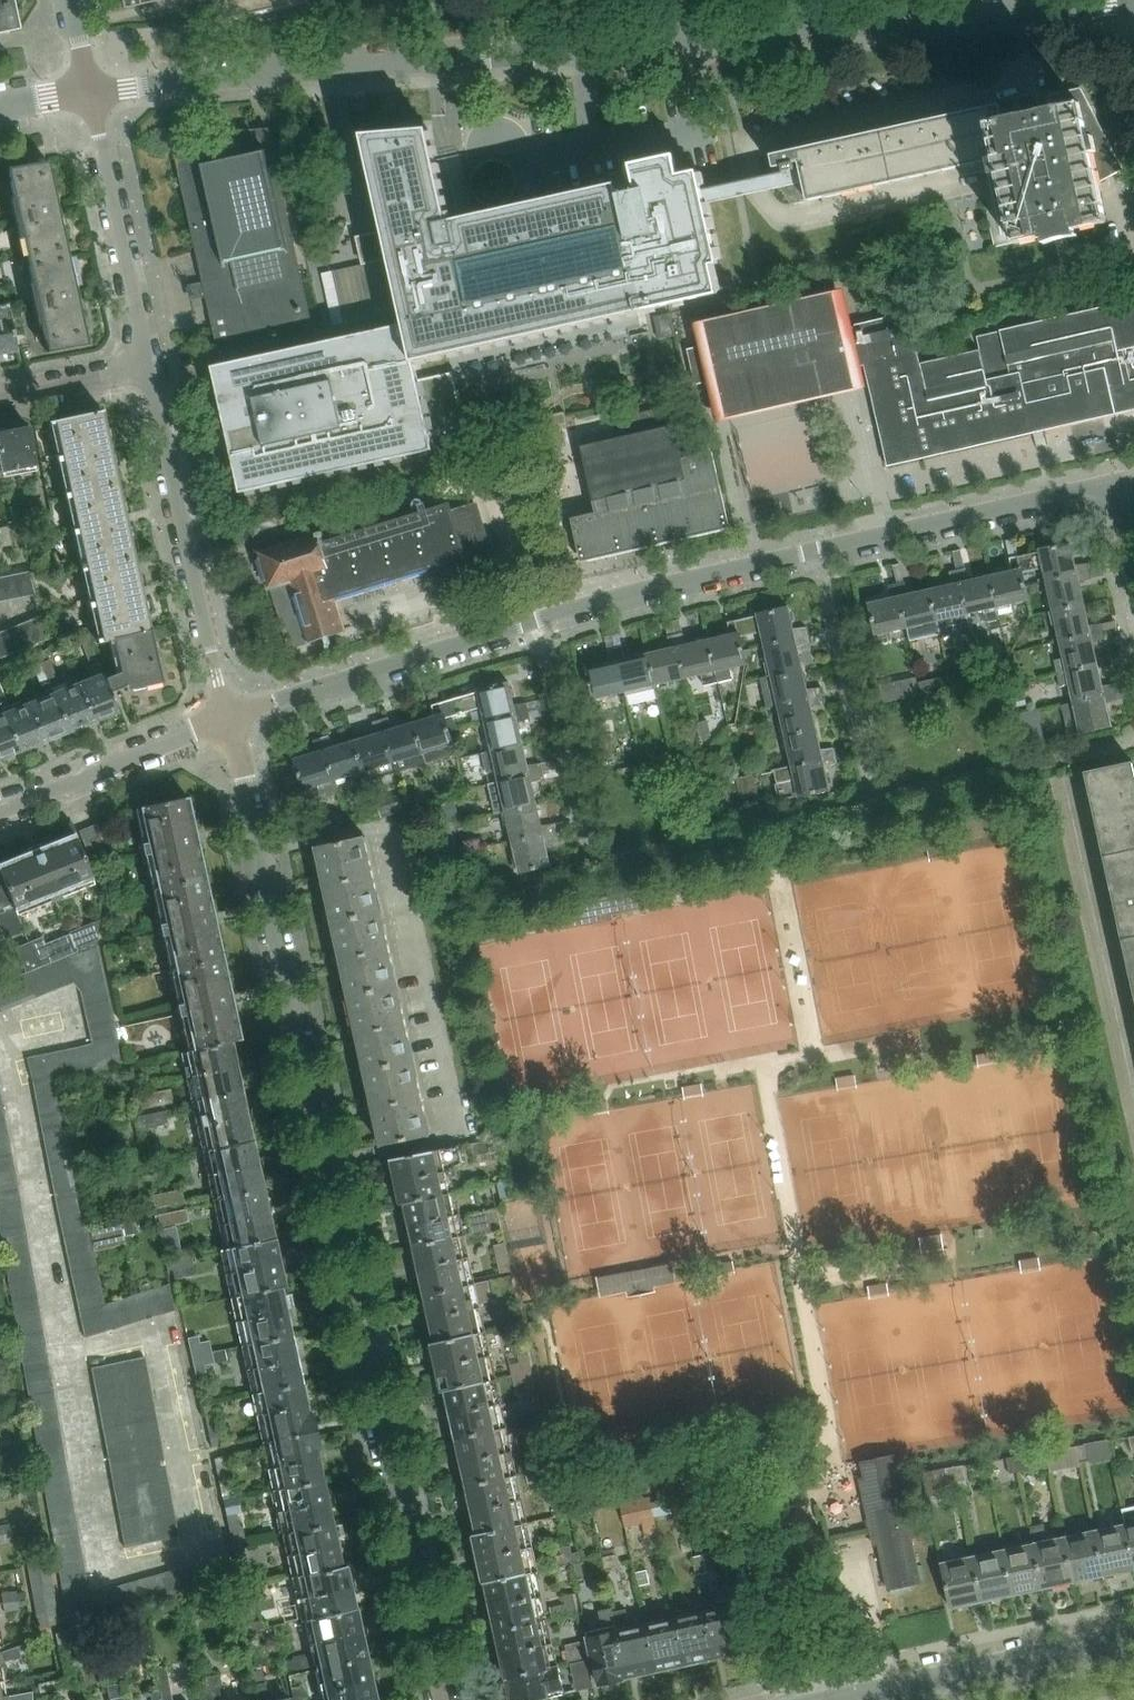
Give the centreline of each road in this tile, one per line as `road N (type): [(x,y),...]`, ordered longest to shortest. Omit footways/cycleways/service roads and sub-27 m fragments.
road 1 (residential): [(89,90),(1132,0)]
road 2 (residential): [(228,720),(447,1699)]
road 3 (residential): [(228,720),(810,553),(1090,492),(1112,497),(1129,516),(1133,542)]
road 4 (residential): [(228,720),(147,368)]
road 5 (residential): [(147,368),(89,90)]
road 6 (unclassified): [(890,1699),(1133,1645)]
road 7 (residential): [(0,813),(228,720)]
road 8 (residential): [(0,400),(147,368)]

